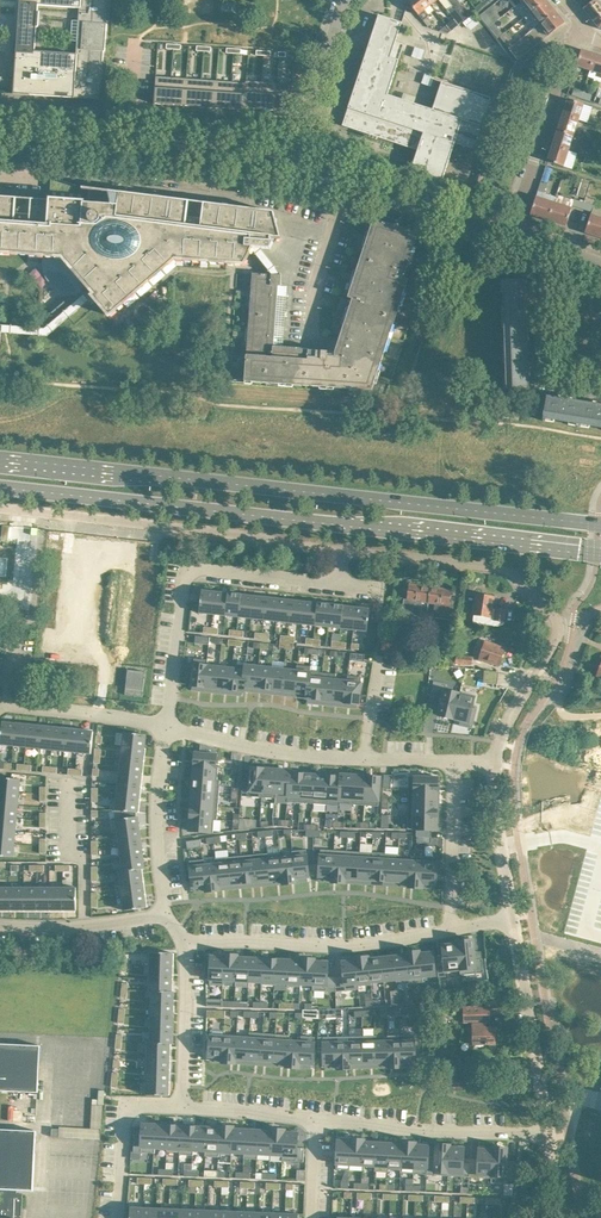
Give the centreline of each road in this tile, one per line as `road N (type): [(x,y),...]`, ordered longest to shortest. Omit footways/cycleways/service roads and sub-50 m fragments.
road 1 (secondary): [(0,488),(600,556)]
road 2 (secondary): [(600,525),(0,459)]
road 3 (unclassified): [(0,509),(344,548)]
road 4 (residential): [(341,585),(185,569),(167,728)]
road 5 (residential): [(0,142),(290,164)]
road 6 (residential): [(454,761),(317,757),(167,728)]
road 7 (residential): [(188,941),(345,945),(451,927)]
road 8 (unclassified): [(344,548),(495,566),(558,627)]
road 9 (residential): [(290,164),(511,236)]
road 10 (residential): [(547,1129),(316,1120)]
road 11 (residential): [(511,236),(581,27)]
road 12 (unclassified): [(547,1129),(511,914)]
road 13 (residential): [(600,388),(552,383),(541,374),(529,242)]
road 14 (residential): [(167,728),(157,814),(160,906)]
road 15 (residential): [(290,164),(345,0)]
road 16 (residential): [(167,728),(0,702)]
road 17 (residential): [(181,1106),(134,1103),(123,1110),(117,1217)]
road 18 (residential): [(454,761),(451,927)]
road 19 (residential): [(188,941),(181,1106)]
road 20 (residential): [(0,925),(83,925),(145,917),(160,906)]
road 21 (unclassified): [(511,914),(496,824),(497,760)]
road 22 (unclassified): [(497,760),(558,627)]
road 23 (residential): [(316,1120),(181,1106)]

